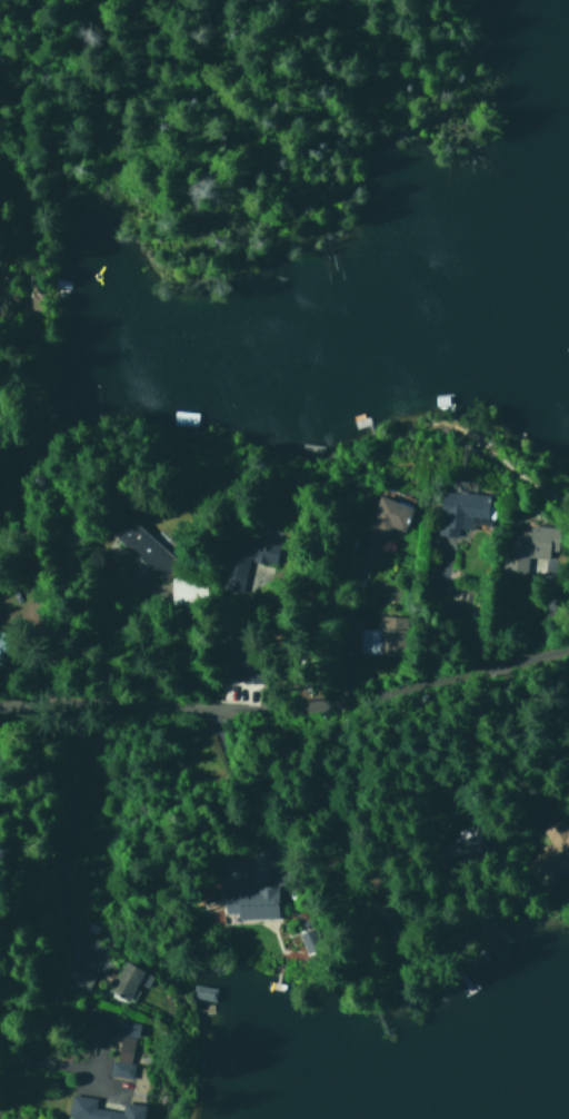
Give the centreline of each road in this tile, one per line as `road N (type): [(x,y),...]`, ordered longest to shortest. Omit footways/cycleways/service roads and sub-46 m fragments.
road 1 (residential): [(0,708),(213,710),(568,648)]

